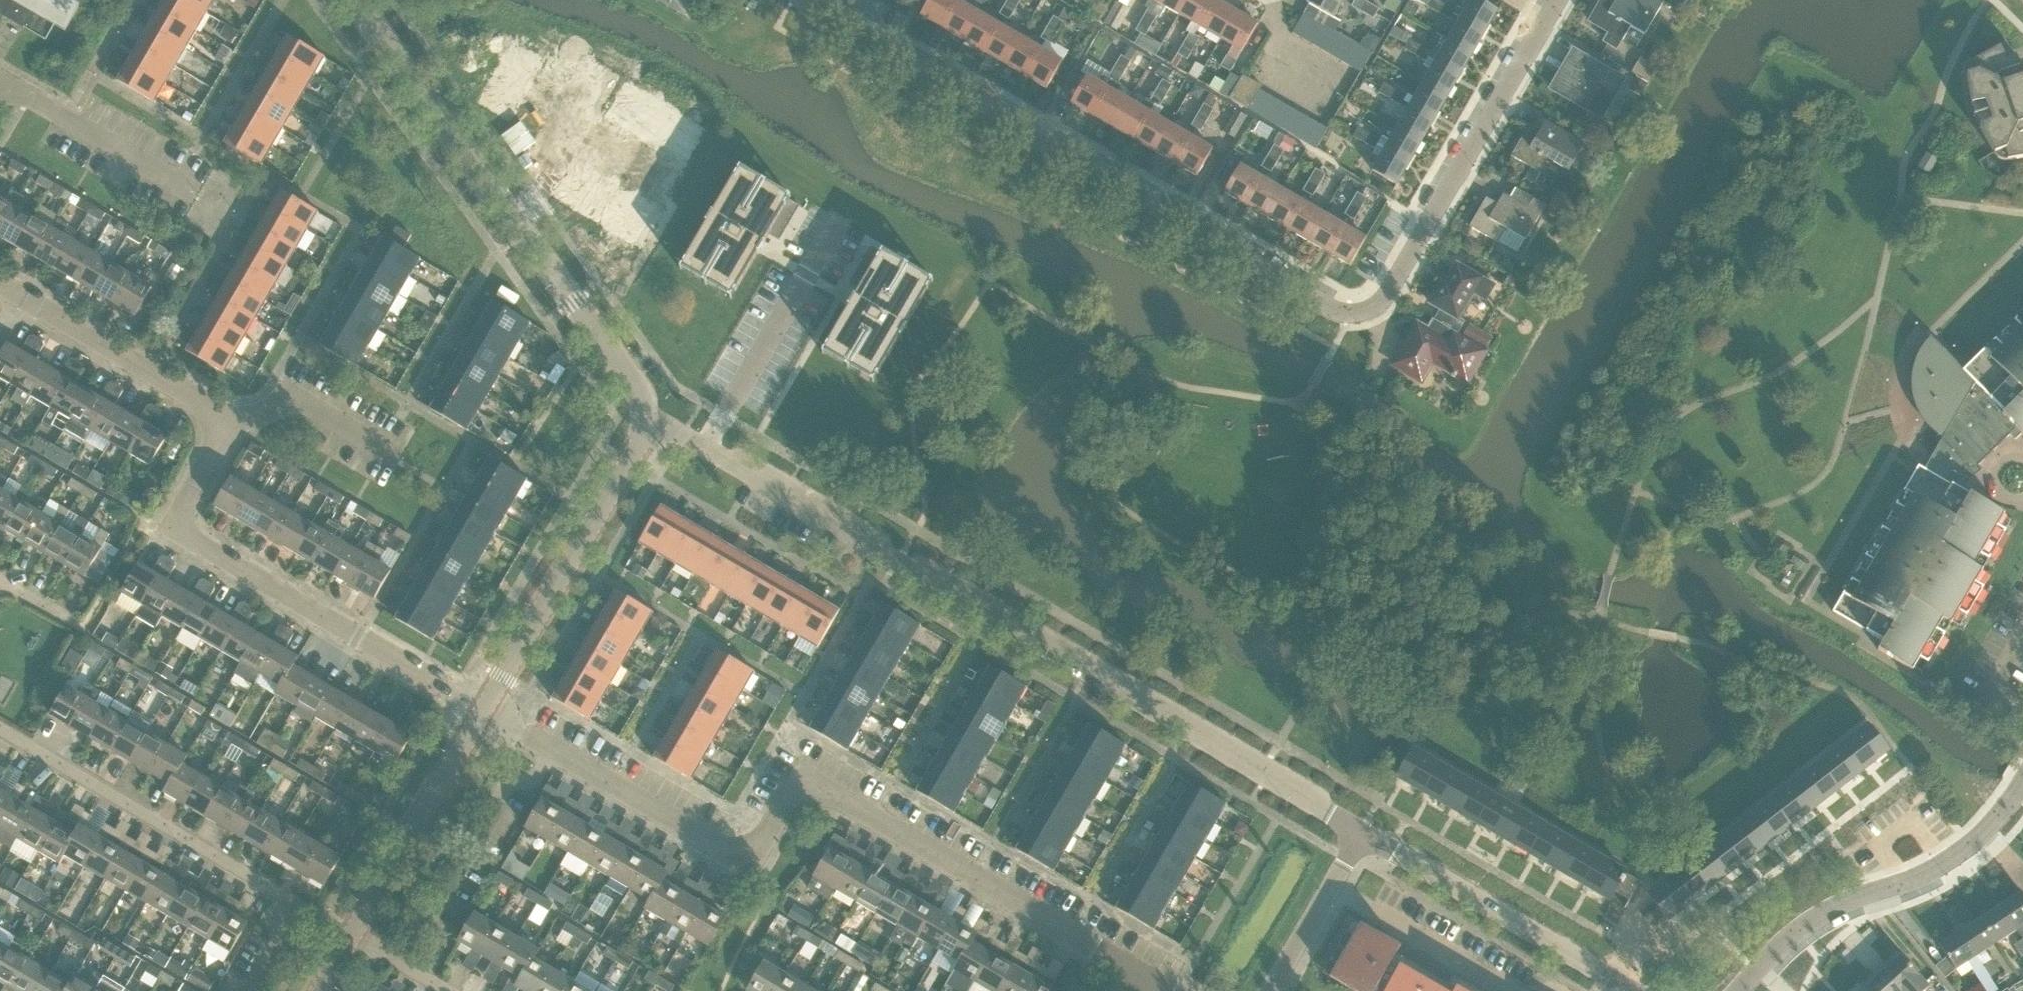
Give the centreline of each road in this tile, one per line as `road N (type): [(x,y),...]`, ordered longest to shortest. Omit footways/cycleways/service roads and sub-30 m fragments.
road 1 (unclassified): [(1361,833),(1264,768),(647,419)]
road 2 (unclassified): [(1135,969),(847,799),(819,792),(795,798),(762,846),(739,851),(486,711)]
road 3 (residential): [(1356,313),(1335,310),(803,0)]
road 4 (tertiary): [(647,419),(634,386),(354,0)]
road 5 (residential): [(486,711),(192,543),(185,508),(217,447),(220,425)]
road 6 (residential): [(1356,313),(1389,293),(1558,0)]
road 7 (residential): [(1738,990),(1824,911),(1957,857),(2022,785)]
road 8 (tertiary): [(486,711),(647,419)]
road 9 (residential): [(285,897),(0,734)]
road 10 (unclassified): [(1635,990),(1361,833)]
road 11 (tertiary): [(353,940),(486,711)]
road 12 (residential): [(220,425),(207,406),(0,288)]
road 13 (residential): [(193,186),(0,81)]
road 14 (residential): [(395,455),(292,397),(220,425)]
road 15 (unclassified): [(1270,990),(1361,833)]

